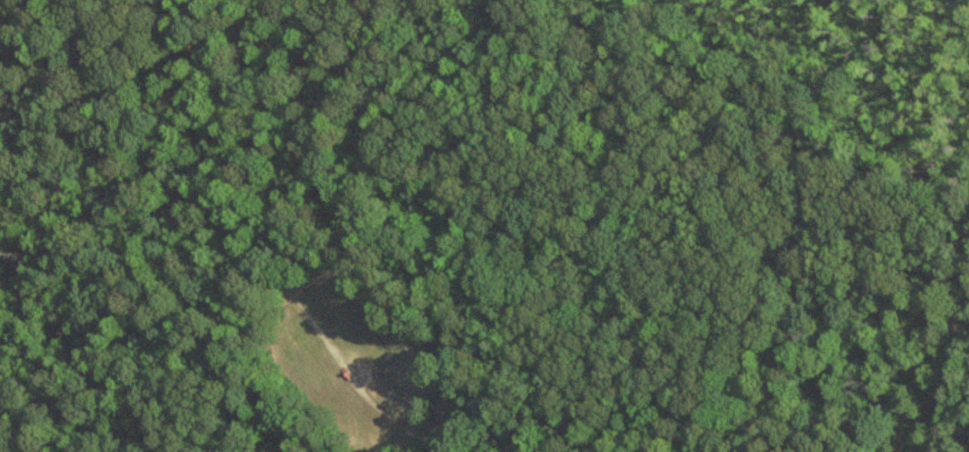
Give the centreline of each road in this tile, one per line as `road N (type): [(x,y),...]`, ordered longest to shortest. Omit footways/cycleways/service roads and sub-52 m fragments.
road 1 (track): [(69,0),(173,151),(240,203),(341,371),(417,433)]

